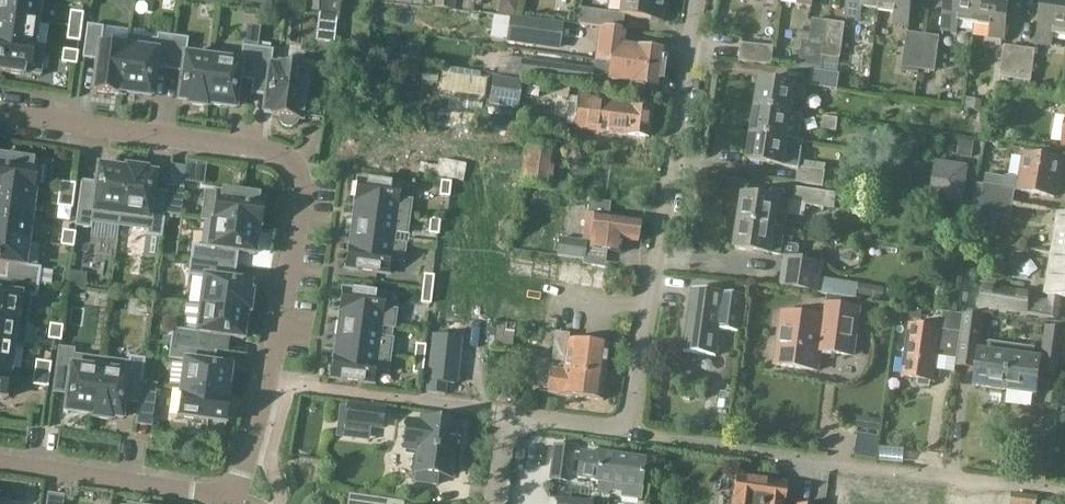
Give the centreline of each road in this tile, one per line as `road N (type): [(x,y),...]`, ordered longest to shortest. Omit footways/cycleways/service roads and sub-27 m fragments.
road 1 (residential): [(492,503),(504,415),(627,432),(694,0)]
road 2 (residential): [(237,500),(266,382),(300,175),(284,156),(262,148),(0,111)]
road 3 (residential): [(0,462),(237,500)]

